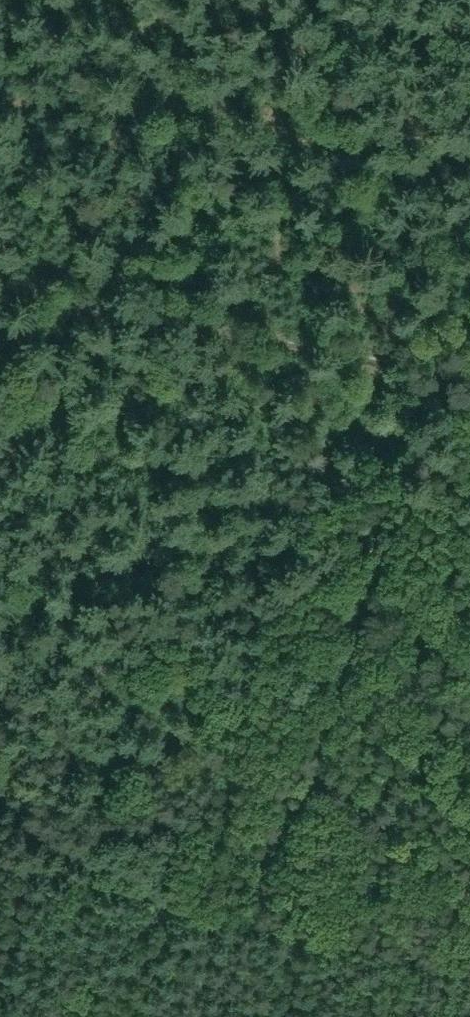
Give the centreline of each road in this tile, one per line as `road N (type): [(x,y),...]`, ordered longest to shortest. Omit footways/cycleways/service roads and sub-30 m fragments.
road 1 (track): [(0,879),(469,981)]
road 2 (track): [(0,304),(469,375)]

